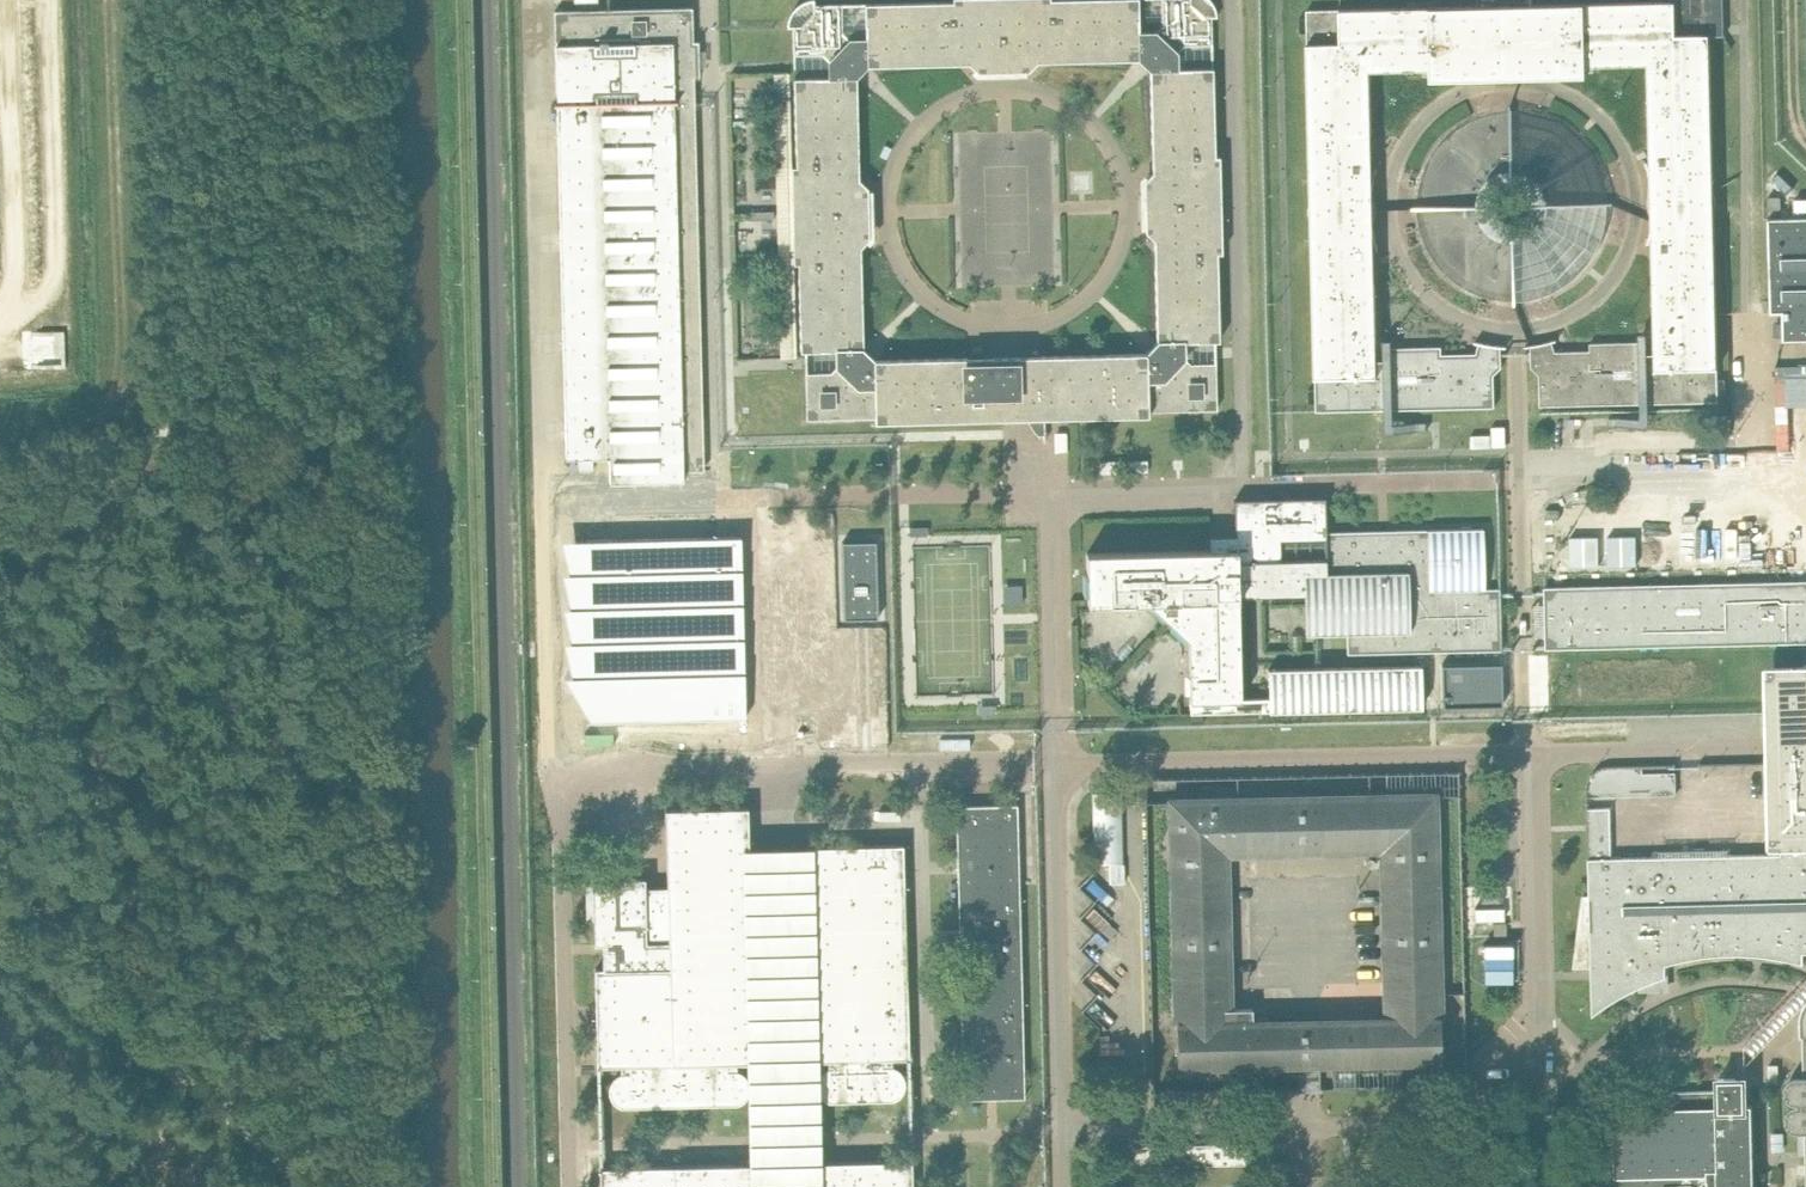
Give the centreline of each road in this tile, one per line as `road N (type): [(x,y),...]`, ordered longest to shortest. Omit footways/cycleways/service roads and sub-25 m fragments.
road 1 (track): [(307,1186),(0,942)]

